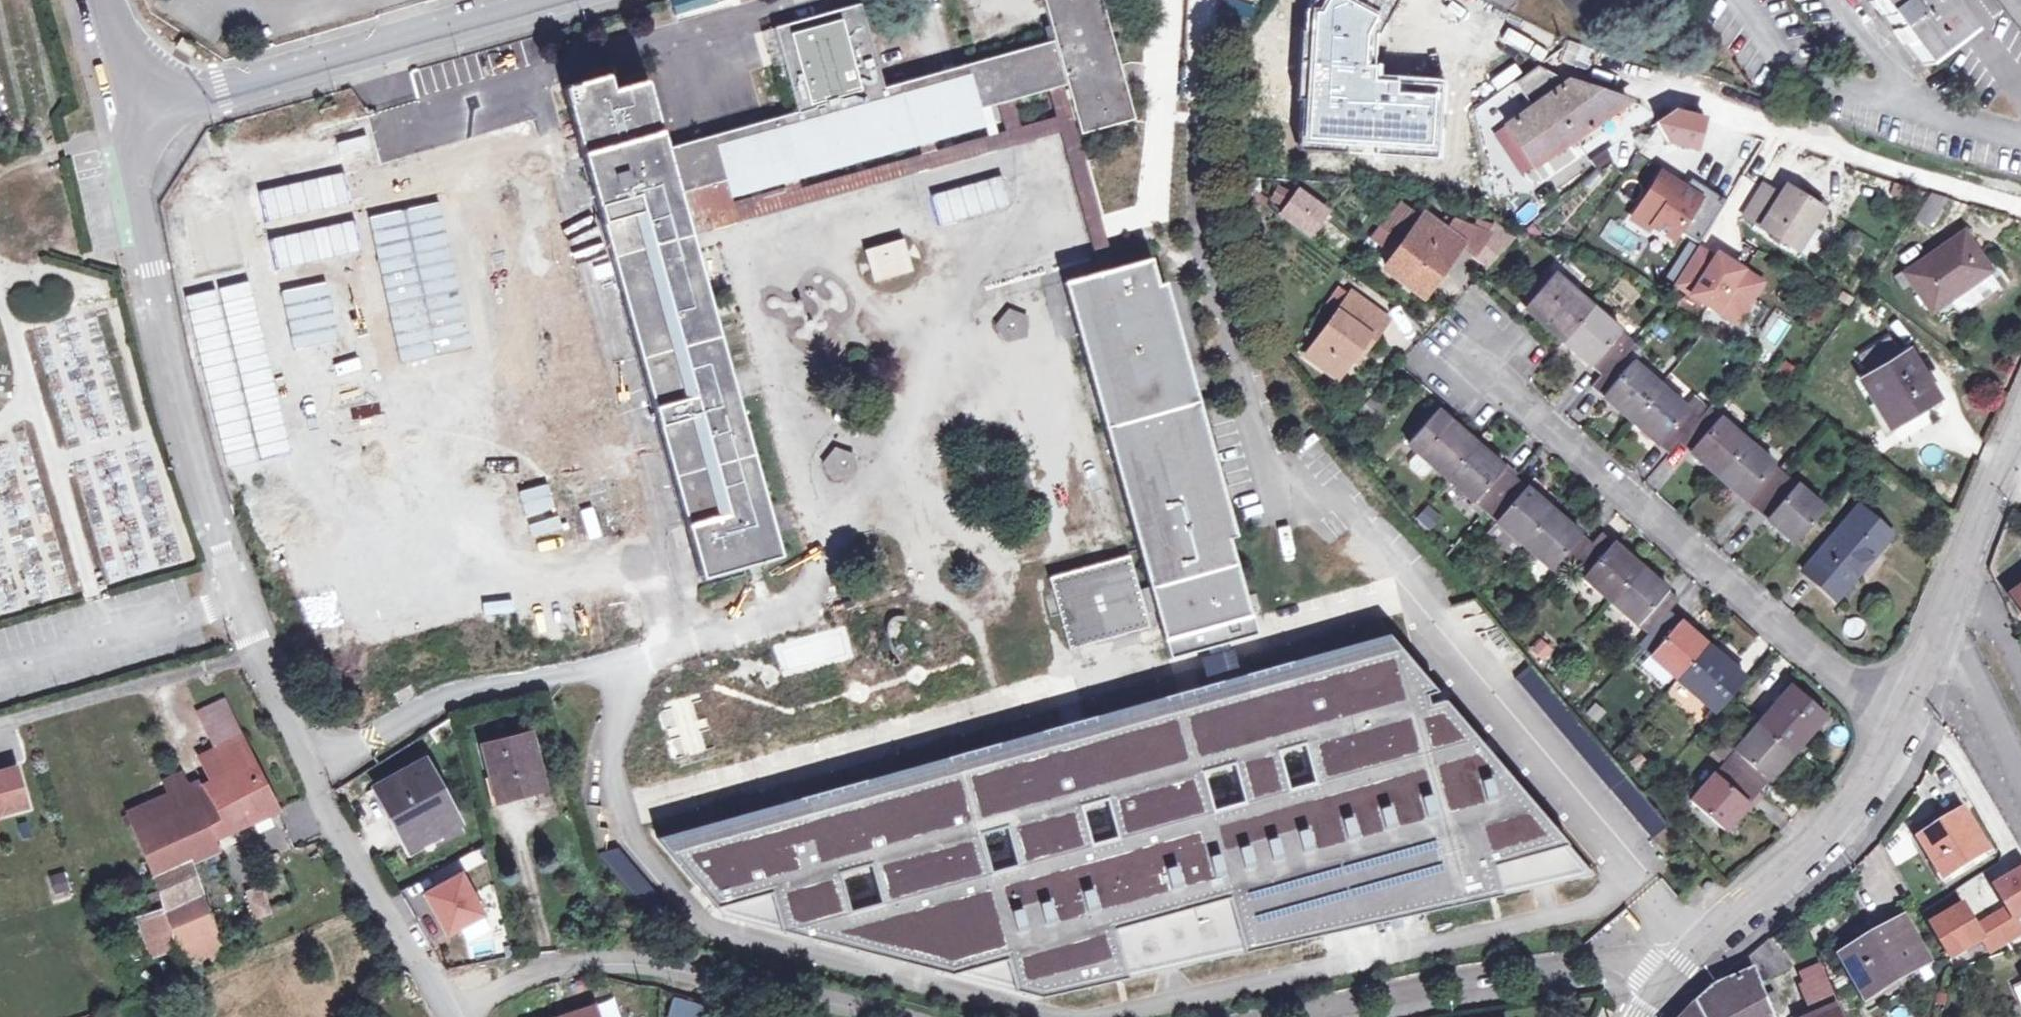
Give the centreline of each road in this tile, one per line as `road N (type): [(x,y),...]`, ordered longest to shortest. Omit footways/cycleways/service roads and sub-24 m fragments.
road 1 (residential): [(1438,0),(1496,33),(2020,209)]
road 2 (residential): [(1904,718),(1767,623),(1459,347)]
road 3 (unclassified): [(259,654),(180,409),(132,180),(145,105)]
road 4 (residential): [(145,105),(221,93),(549,0)]
road 5 (residential): [(450,1016),(317,792),(259,654)]
road 6 (residential): [(1312,1016),(1605,961),(1645,968),(1667,986)]
road 7 (residential): [(1667,986),(1706,935),(1801,861),(1861,794),(1904,718)]
road 8 (residential): [(1929,647),(1963,658),(2020,782)]
road 9 (residential): [(1964,553),(2020,410)]
road 10 (residential): [(1964,553),(2020,677)]

